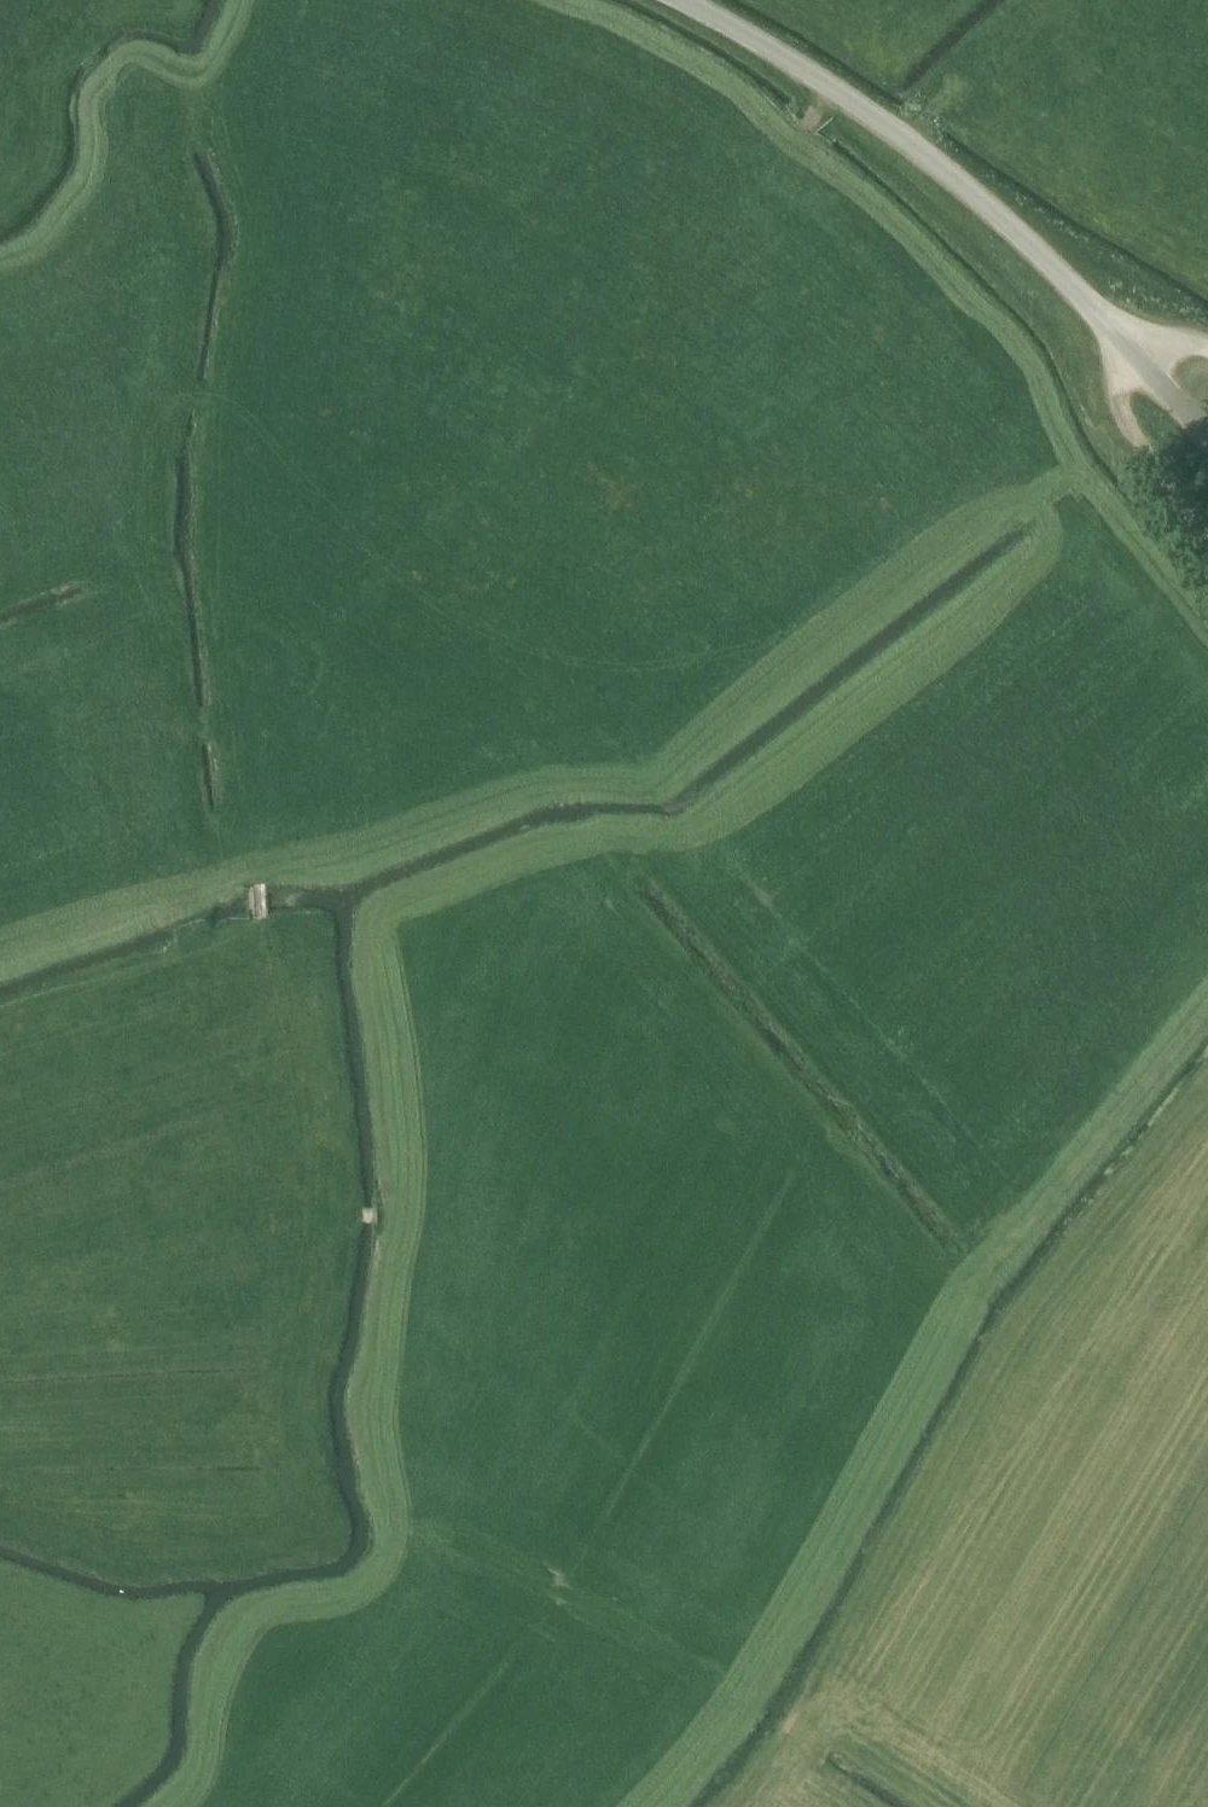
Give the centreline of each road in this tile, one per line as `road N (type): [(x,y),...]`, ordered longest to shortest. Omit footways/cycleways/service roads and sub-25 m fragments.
road 1 (unclassified): [(1111,332),(965,195),(833,89),(677,0)]
road 2 (track): [(1131,356),(1118,377),(1117,410),(1207,543)]
road 3 (unclassified): [(1207,442),(1111,332)]

